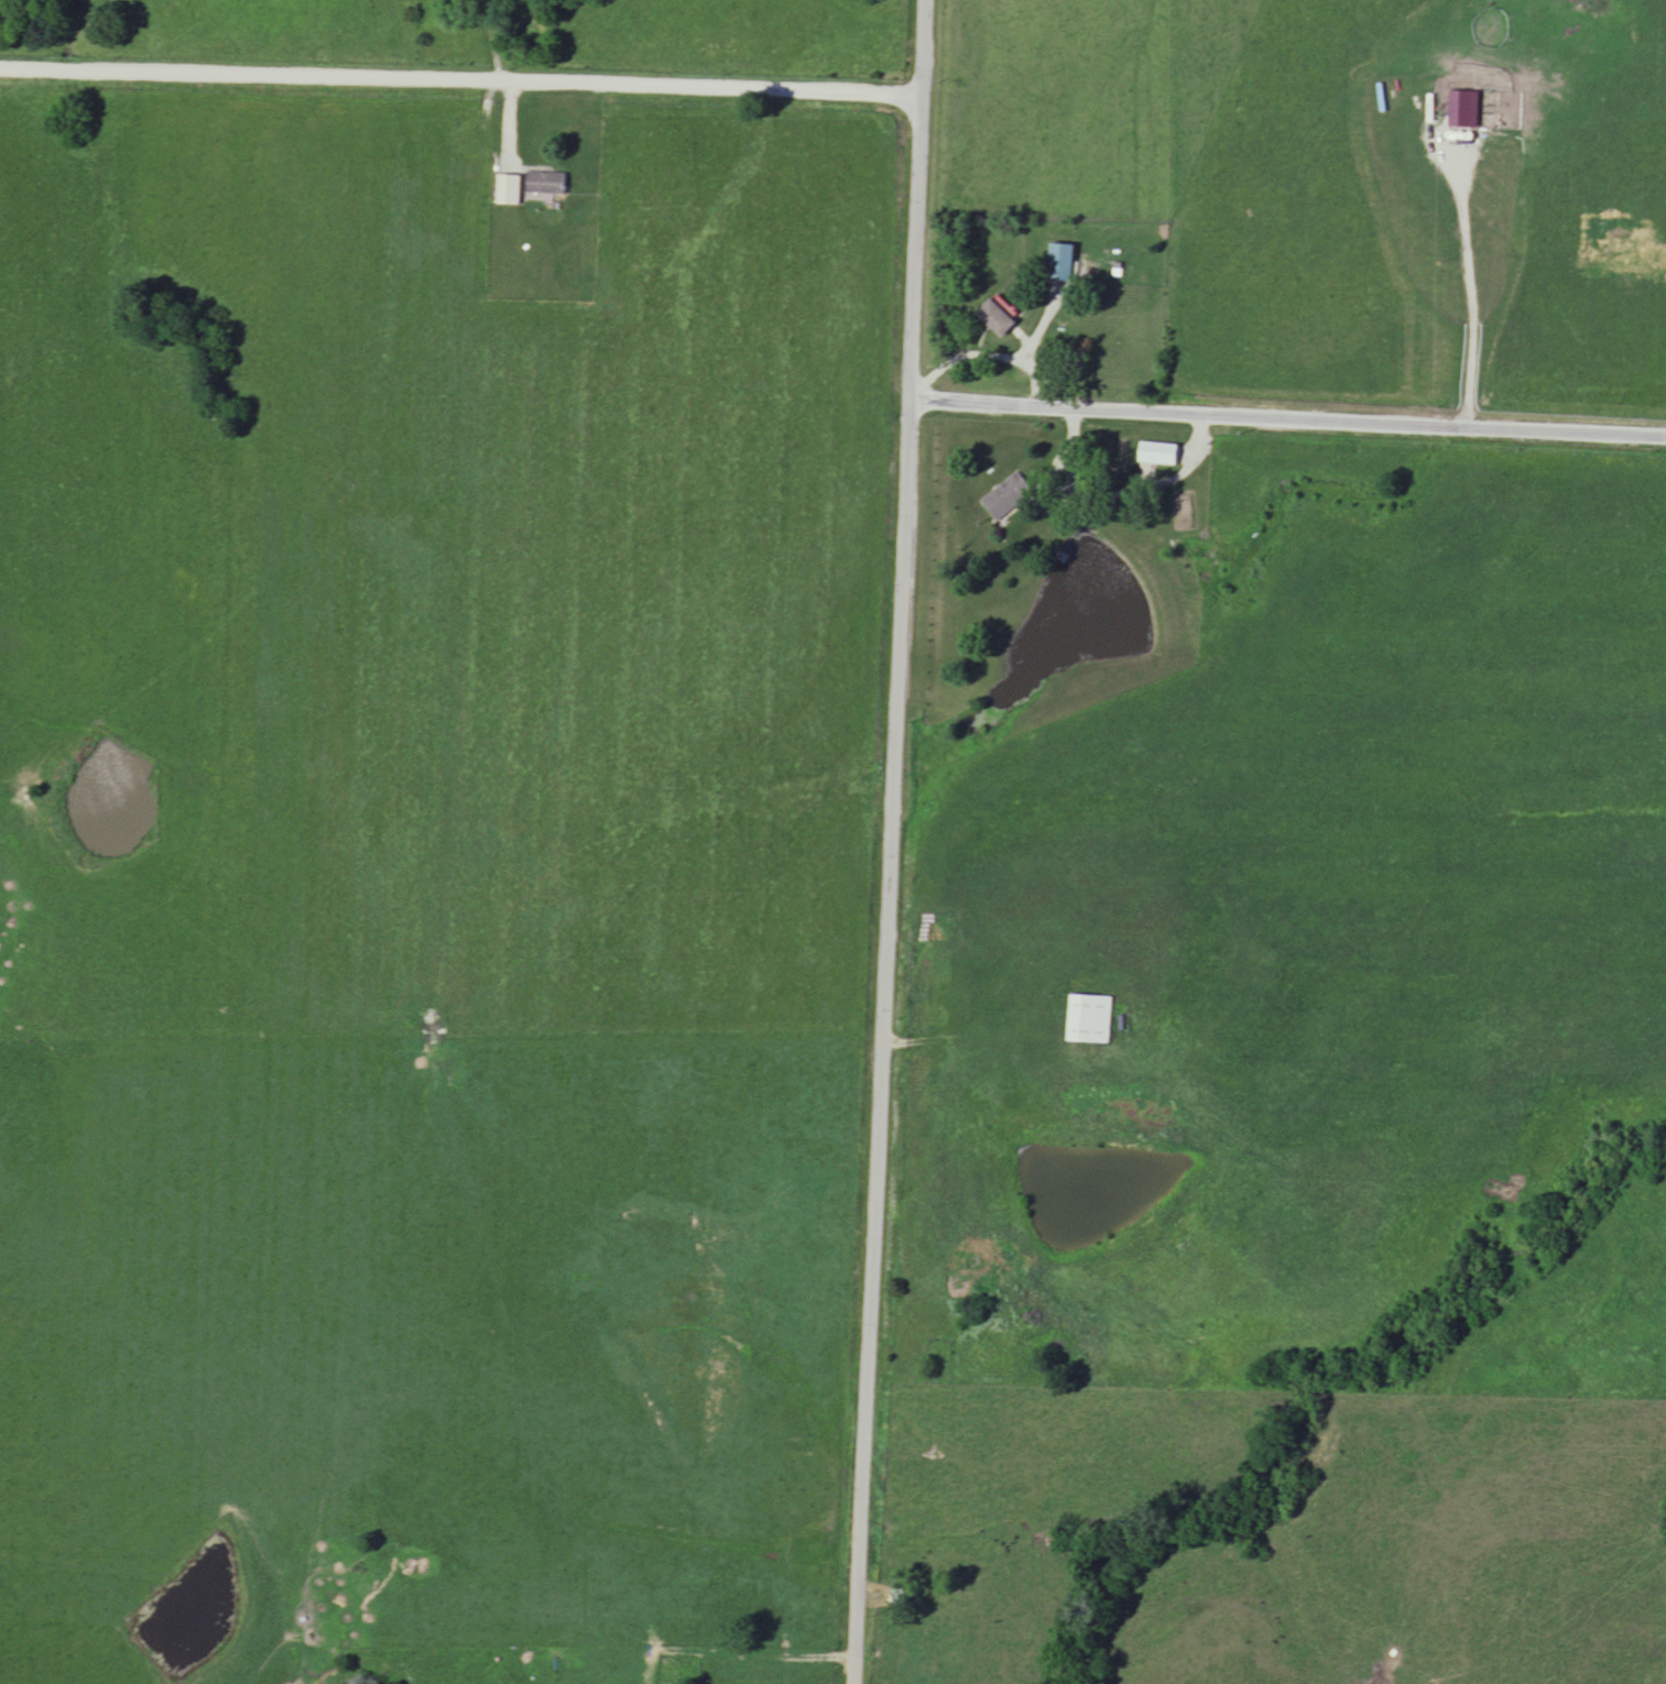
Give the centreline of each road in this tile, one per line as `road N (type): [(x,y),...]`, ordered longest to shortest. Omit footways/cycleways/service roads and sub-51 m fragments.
road 1 (residential): [(854,1683),(925,0)]
road 2 (residential): [(921,96),(0,69)]
road 3 (residential): [(1665,438),(908,398)]

